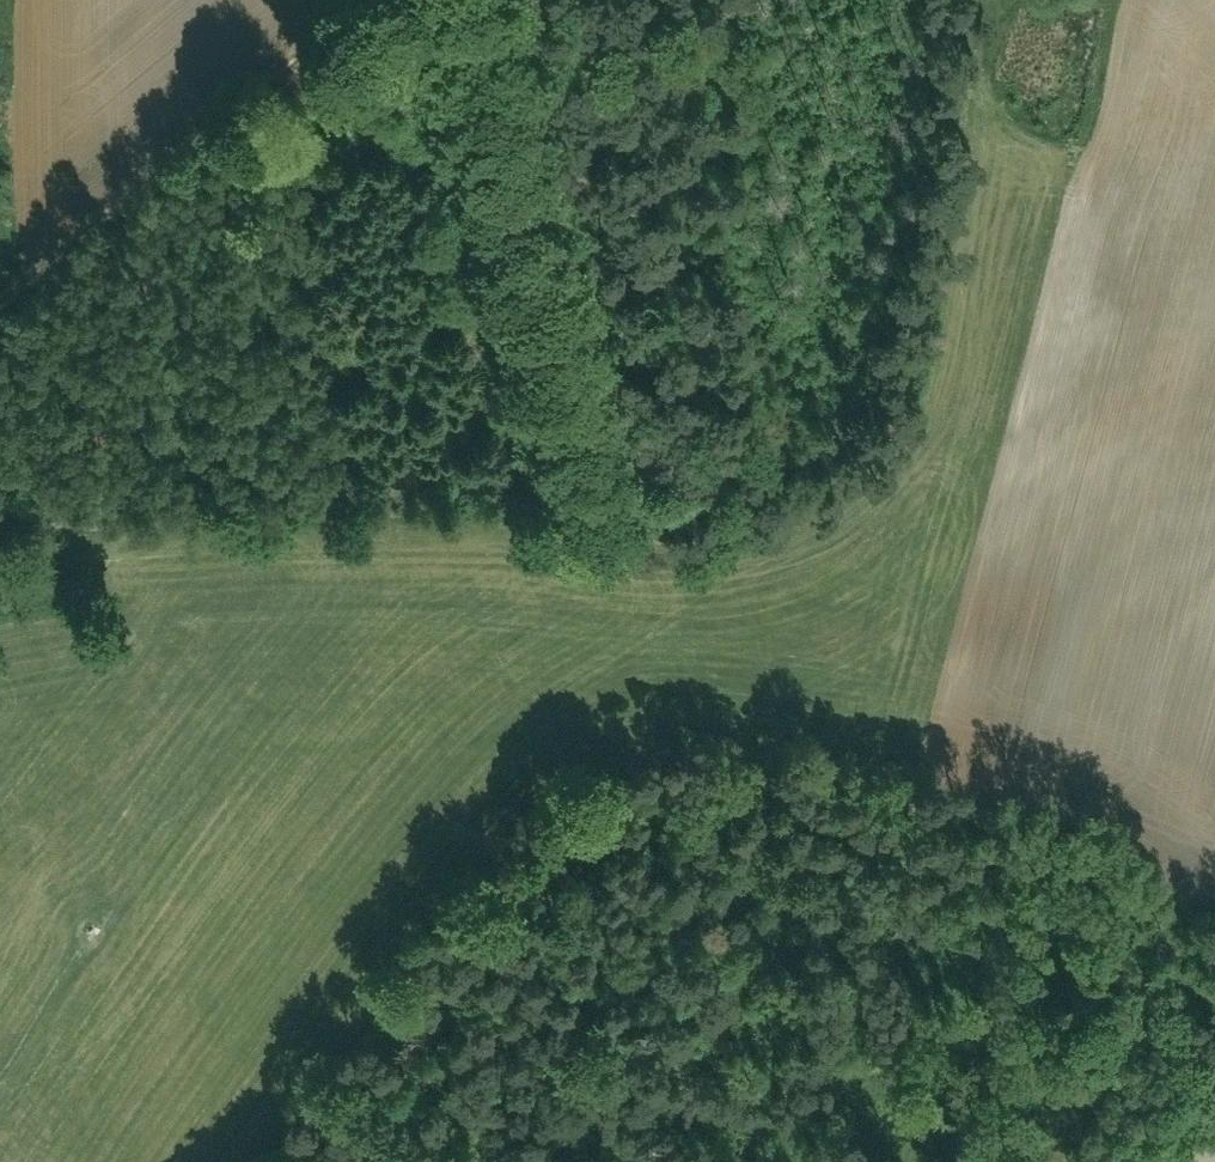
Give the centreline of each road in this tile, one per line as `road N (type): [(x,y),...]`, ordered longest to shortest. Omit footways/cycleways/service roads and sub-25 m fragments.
road 1 (track): [(382,0),(0,299)]

